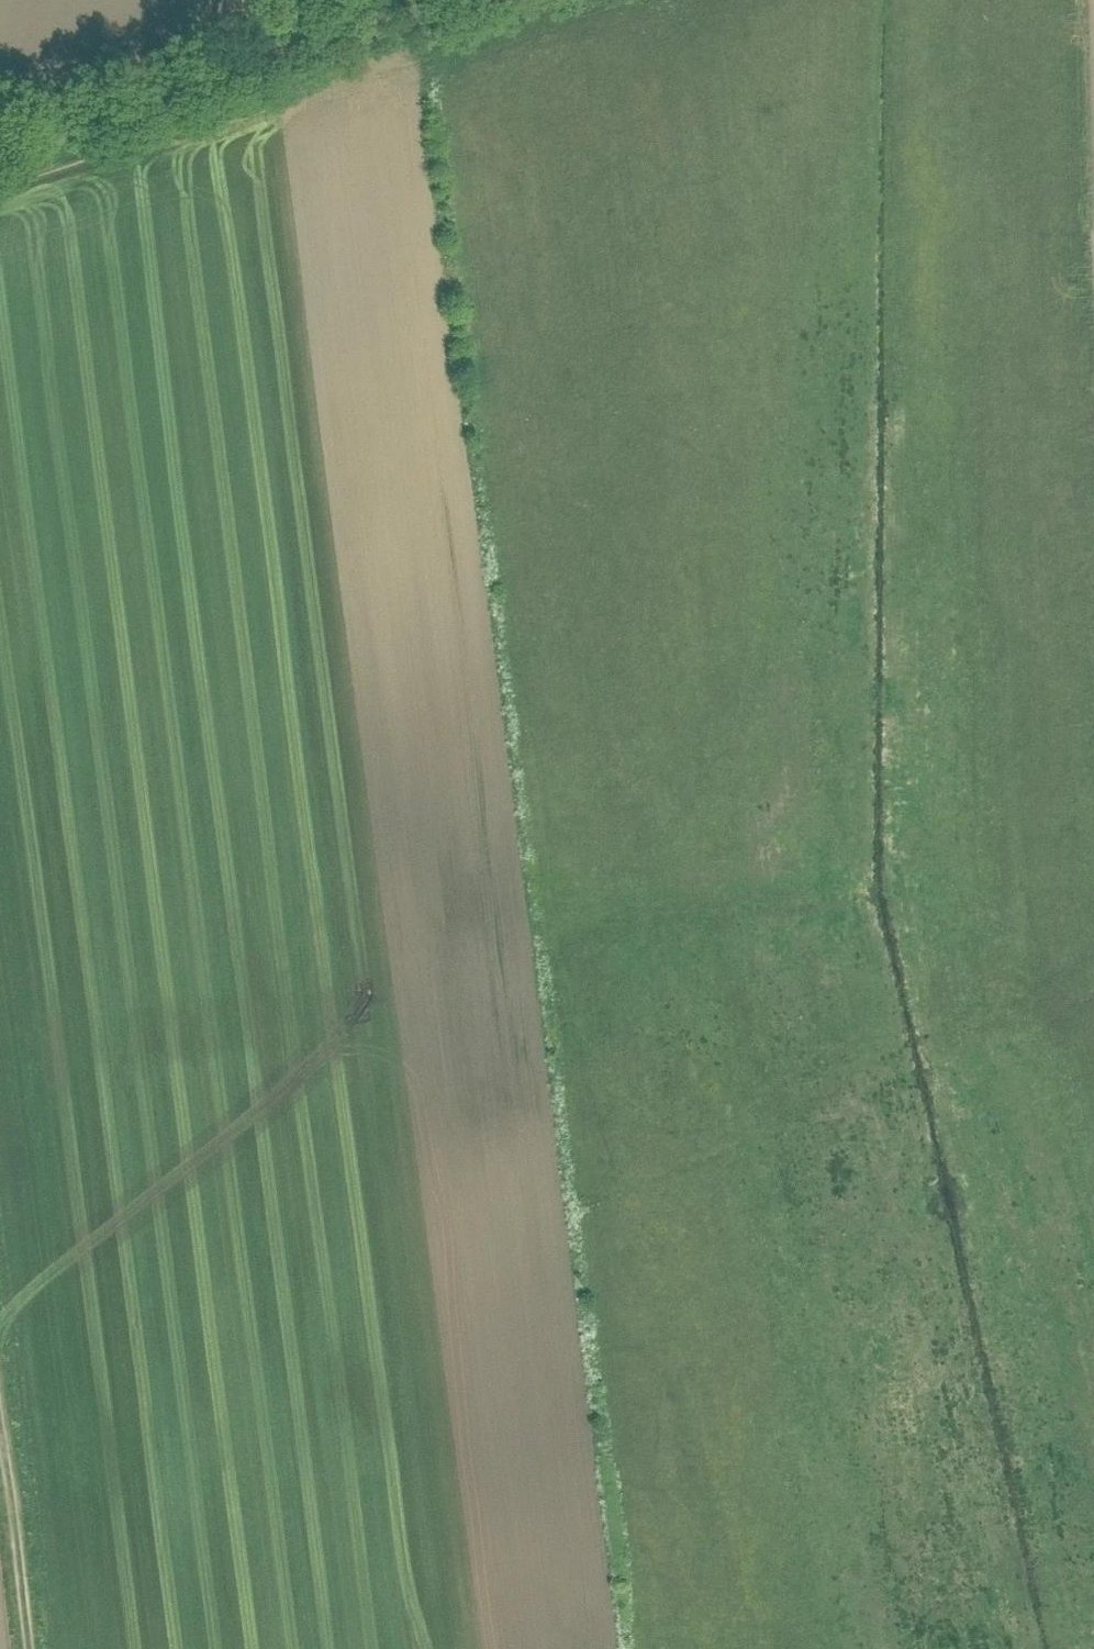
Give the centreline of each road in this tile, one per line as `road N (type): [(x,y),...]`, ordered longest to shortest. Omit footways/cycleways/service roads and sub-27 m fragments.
road 1 (tertiary): [(0,152),(456,0)]
road 2 (track): [(30,1648),(0,1422)]

